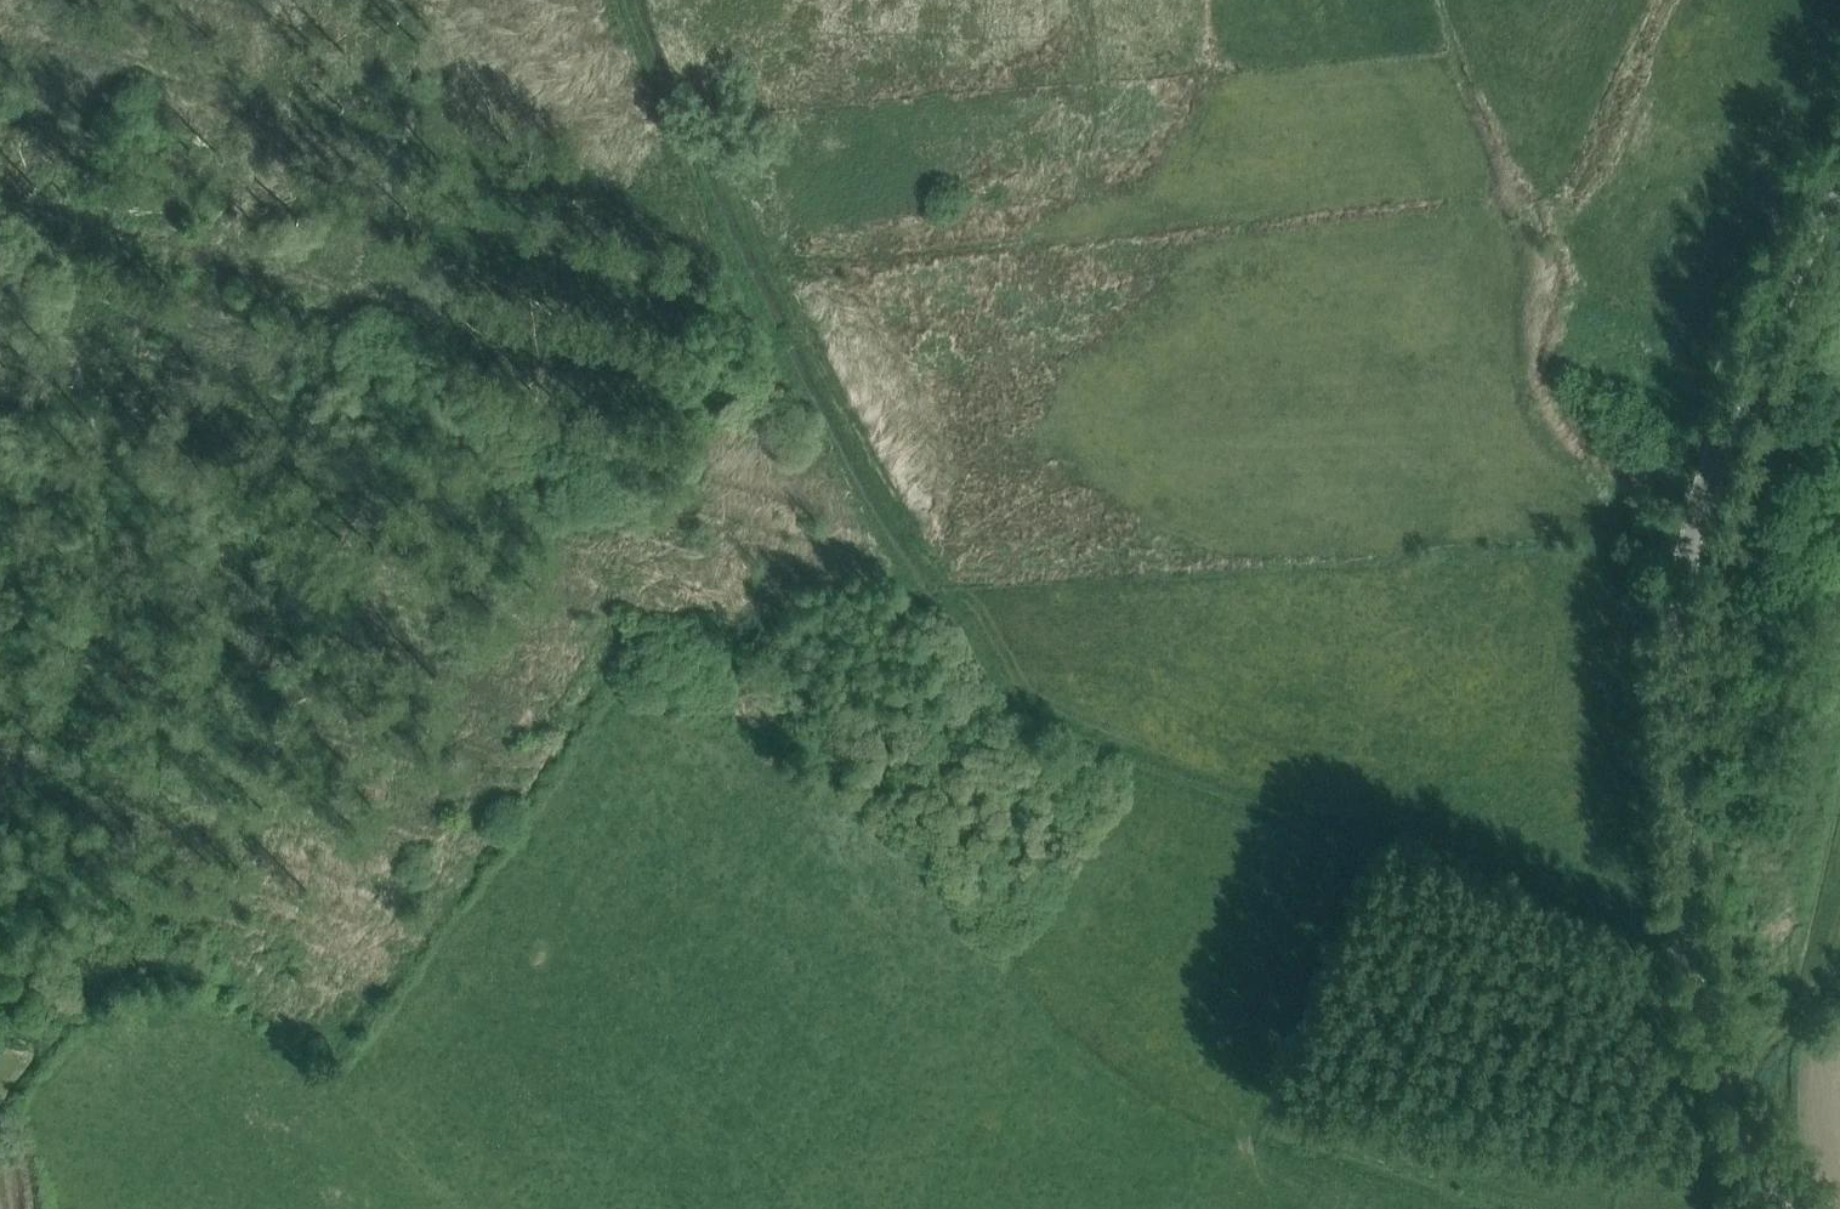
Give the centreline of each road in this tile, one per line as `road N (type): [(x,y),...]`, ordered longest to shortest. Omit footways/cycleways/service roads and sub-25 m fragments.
road 1 (unclassified): [(1839,184),(1741,380),(1687,528),(1700,981),(1717,1067),(1802,1208)]

